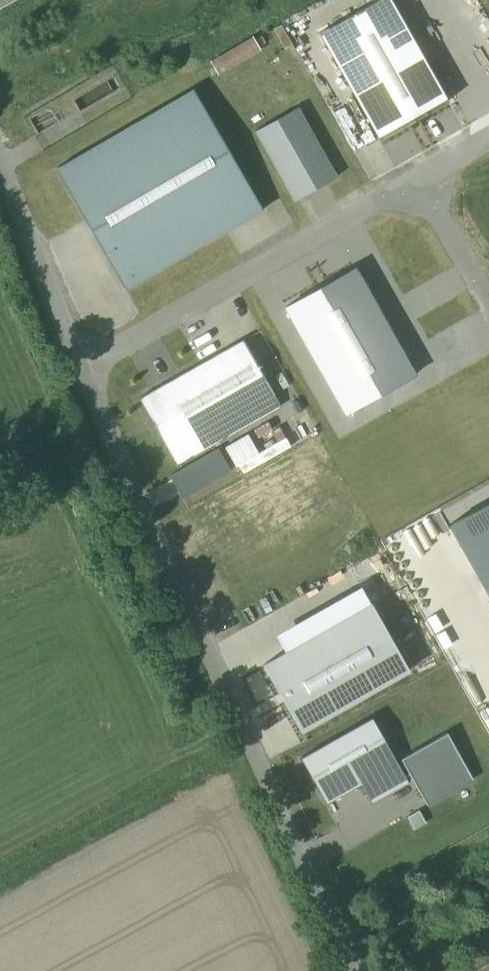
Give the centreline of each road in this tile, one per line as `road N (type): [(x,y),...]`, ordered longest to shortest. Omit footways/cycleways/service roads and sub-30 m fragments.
road 1 (unclassified): [(0,166),(353,970)]

